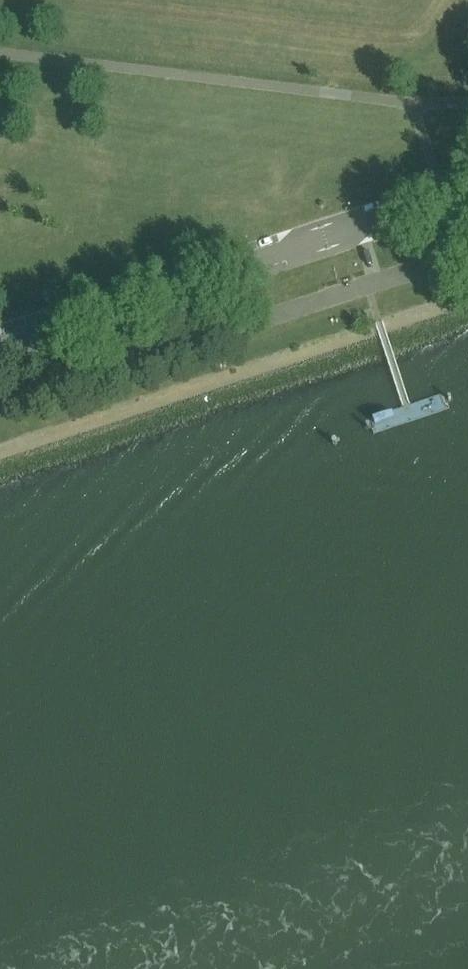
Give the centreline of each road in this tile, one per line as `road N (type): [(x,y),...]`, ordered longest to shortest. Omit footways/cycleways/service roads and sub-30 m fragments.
road 1 (unclassified): [(0,347),(467,189)]

